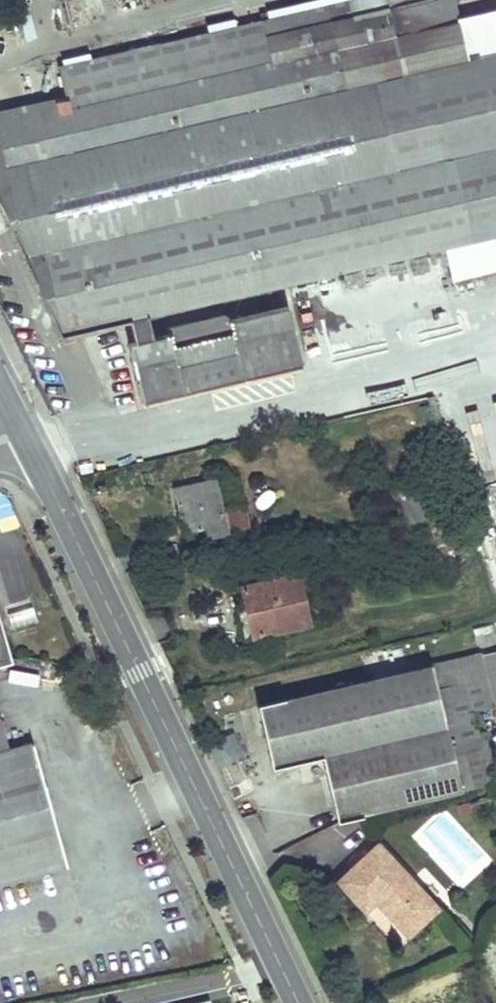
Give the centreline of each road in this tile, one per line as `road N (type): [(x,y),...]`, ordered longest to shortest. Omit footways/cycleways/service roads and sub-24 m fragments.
road 1 (secondary): [(24,437),(298,1002)]

